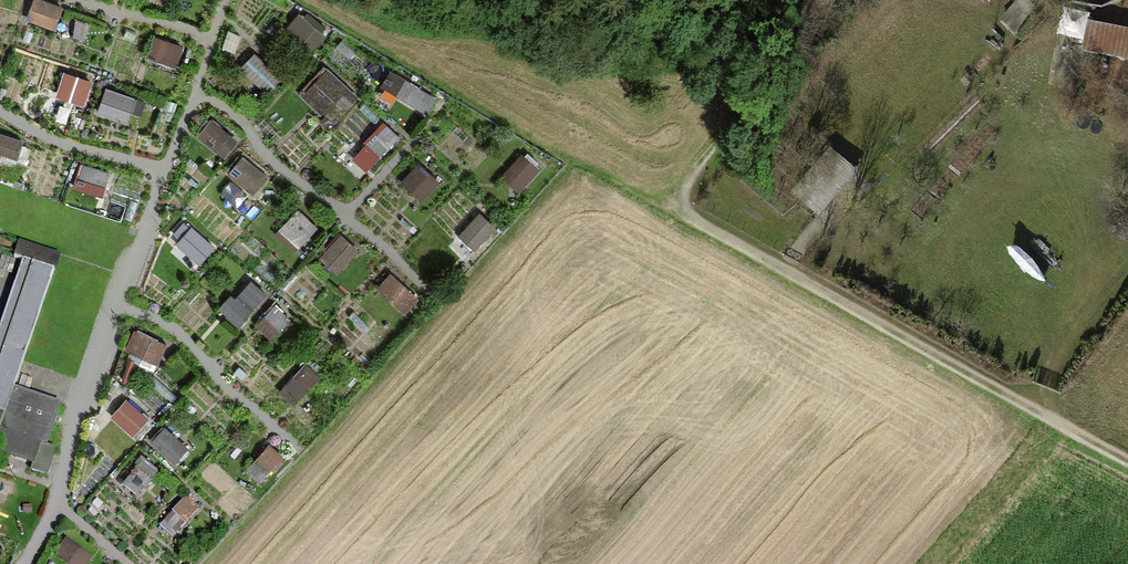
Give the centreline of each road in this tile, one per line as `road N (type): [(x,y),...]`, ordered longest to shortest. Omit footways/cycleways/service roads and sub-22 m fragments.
road 1 (track): [(1127,462),(670,204)]
road 2 (track): [(670,204),(799,37),(795,0)]

